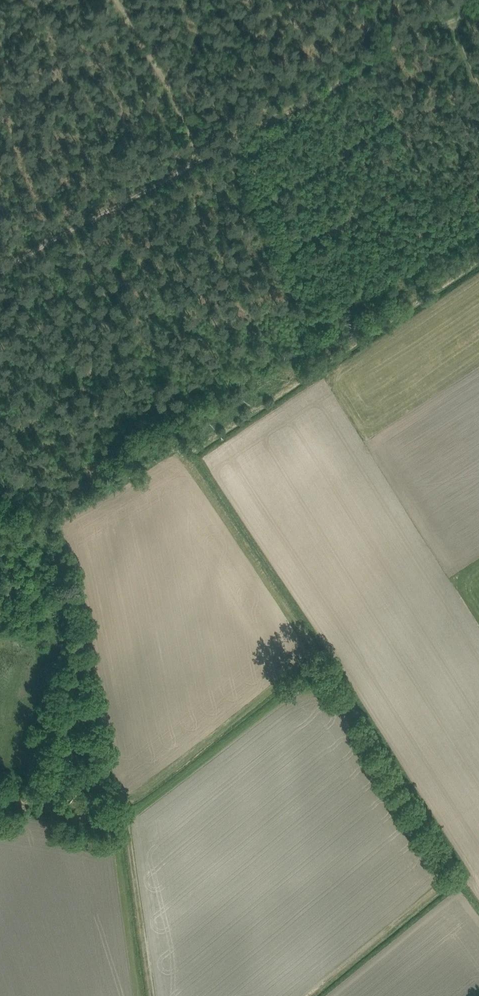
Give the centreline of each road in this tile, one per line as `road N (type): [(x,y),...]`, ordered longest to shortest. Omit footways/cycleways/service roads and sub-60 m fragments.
road 1 (track): [(204,157),(449,17)]
road 2 (track): [(0,273),(204,157)]

